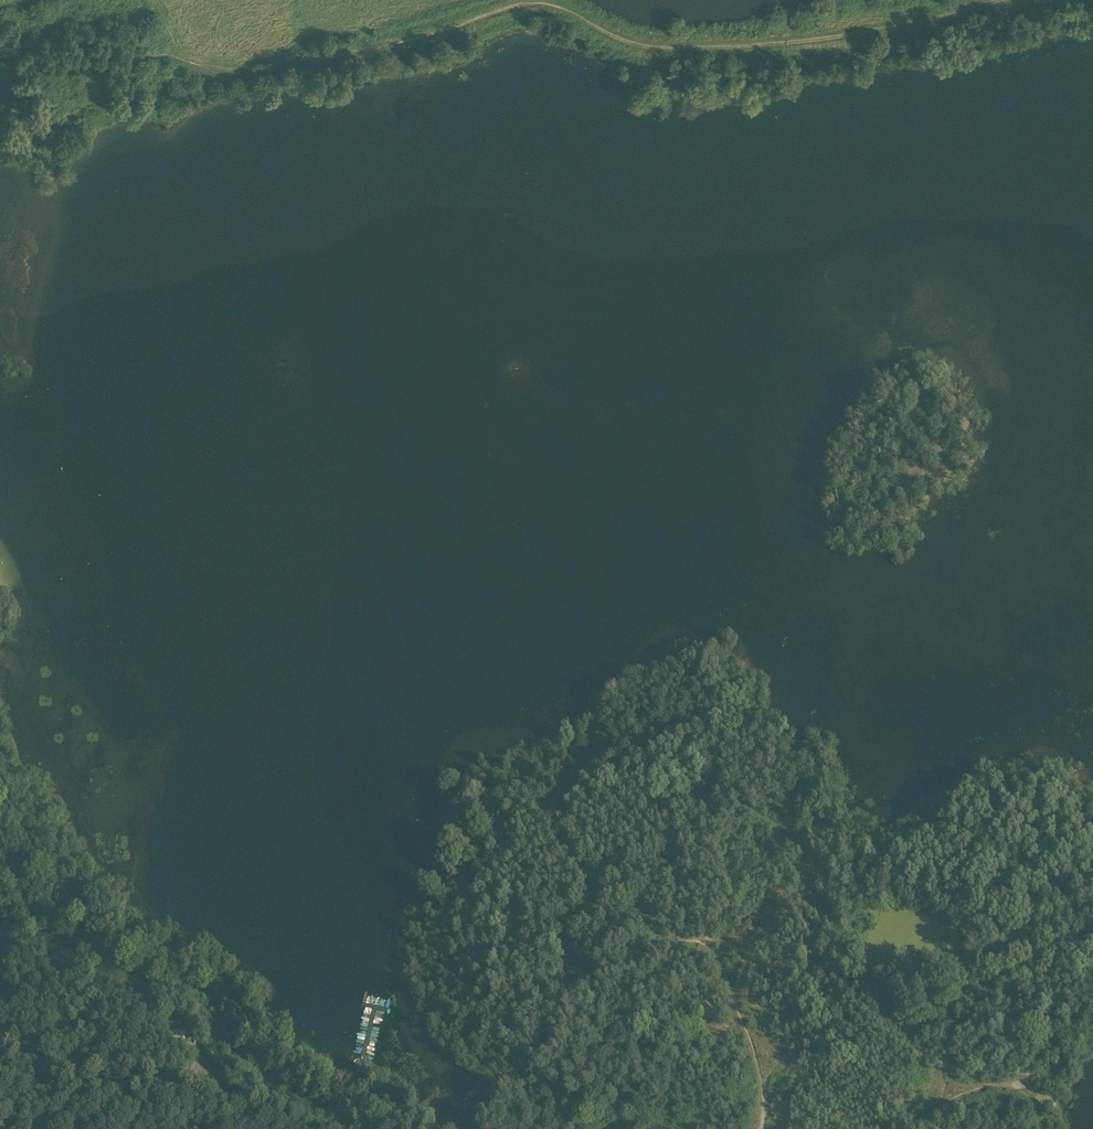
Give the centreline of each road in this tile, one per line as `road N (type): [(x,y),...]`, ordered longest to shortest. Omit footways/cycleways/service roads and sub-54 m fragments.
road 1 (track): [(235,1102),(215,1092),(88,1089),(77,1128)]

